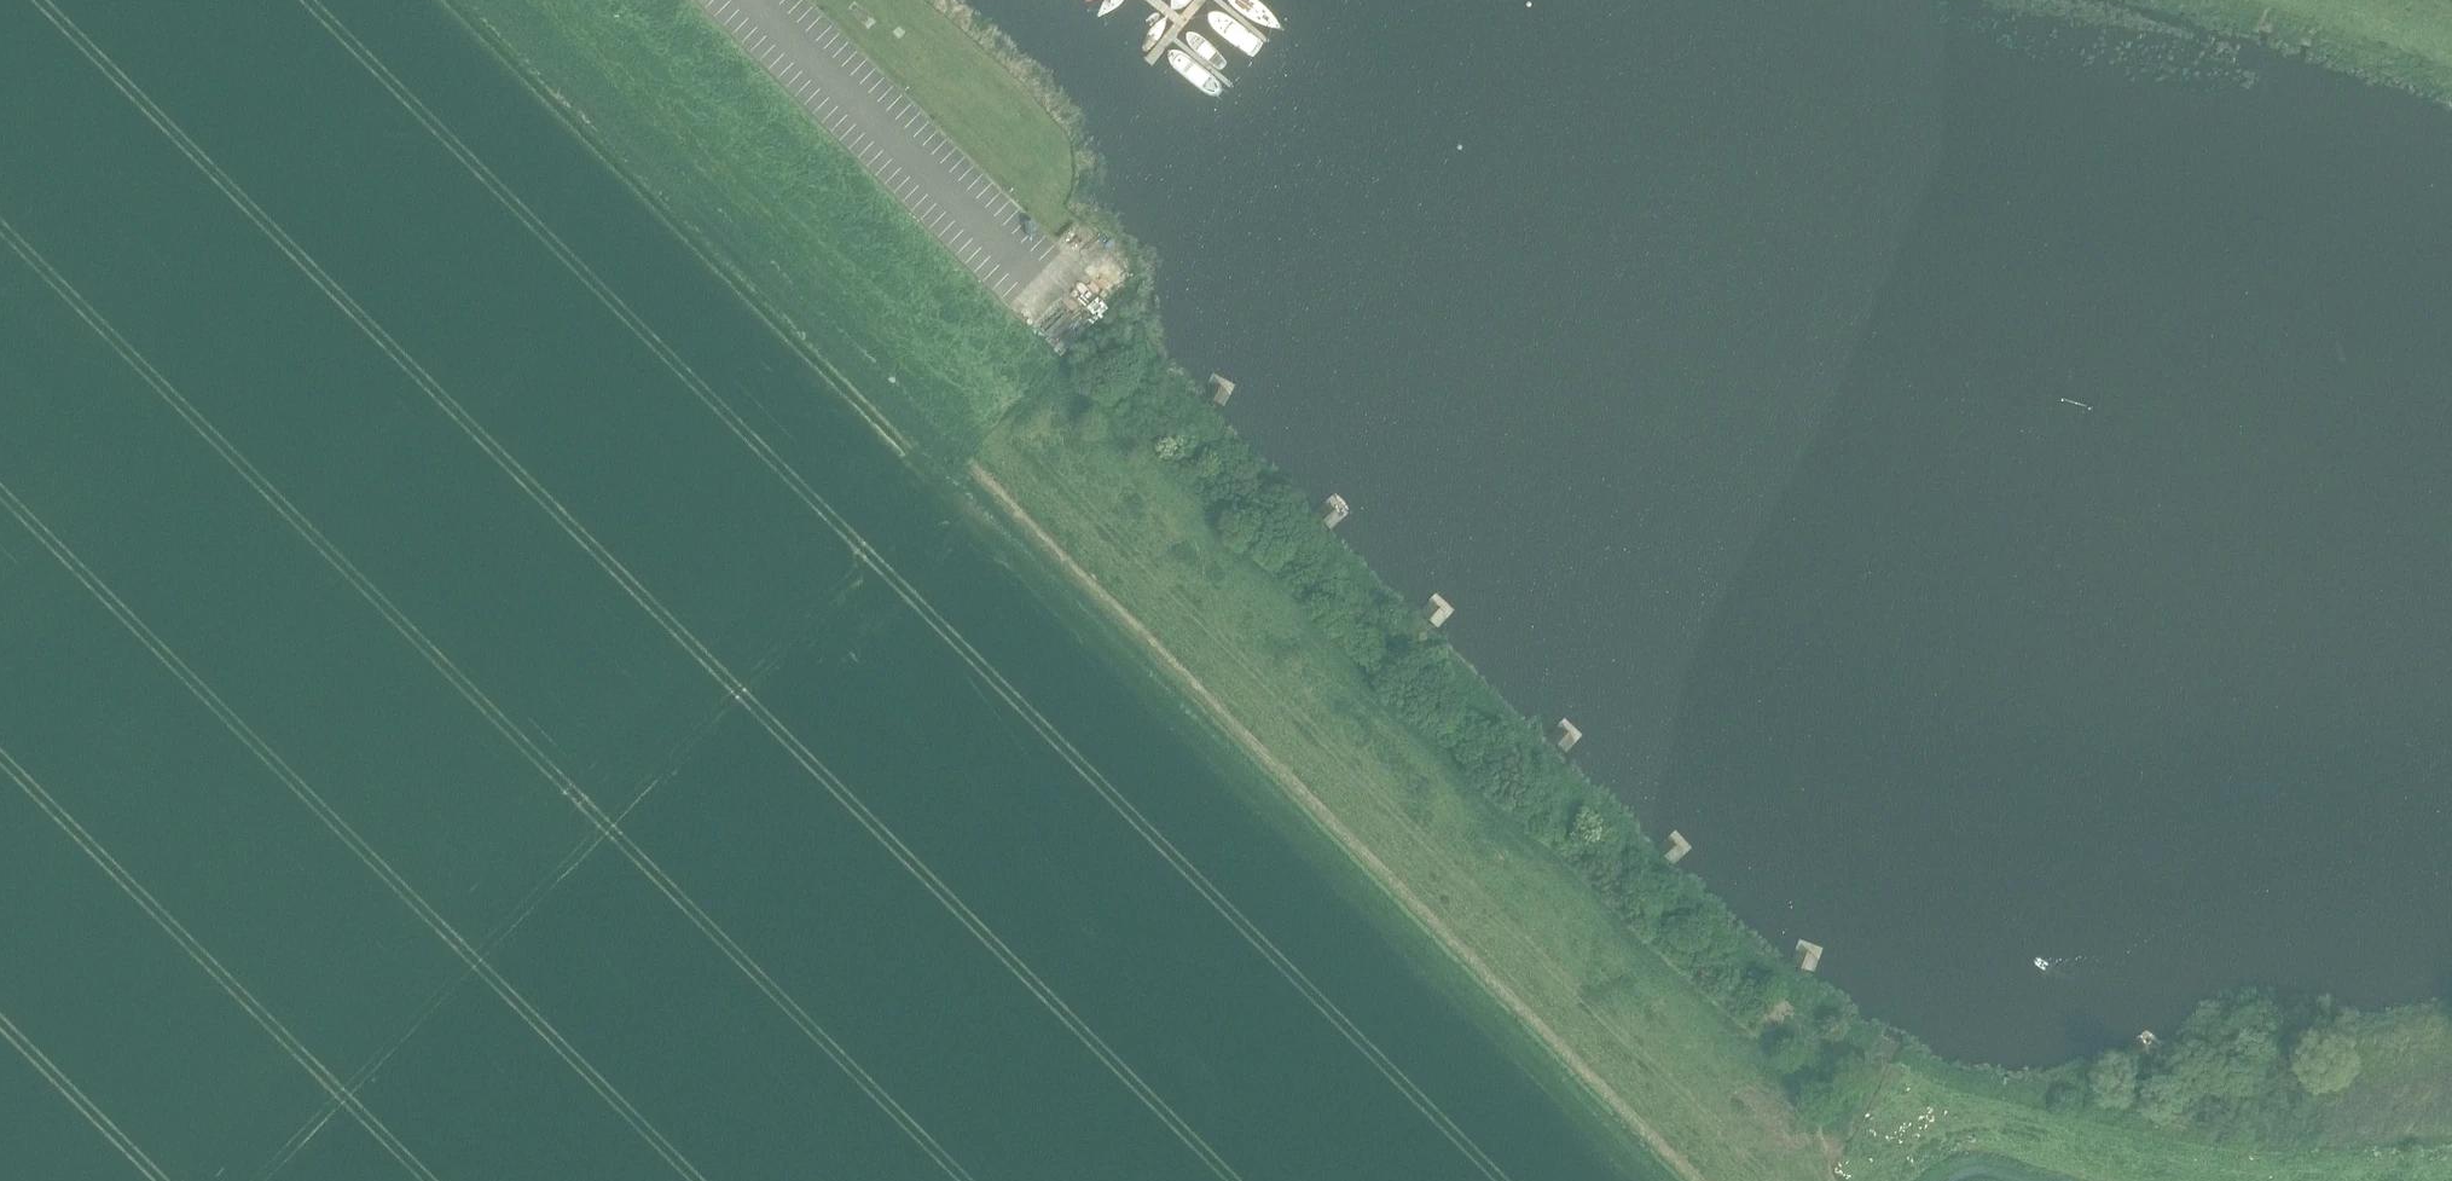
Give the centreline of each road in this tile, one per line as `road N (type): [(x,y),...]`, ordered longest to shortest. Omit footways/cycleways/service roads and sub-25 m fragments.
road 1 (track): [(1844,1178),(1971,1123),(2191,1178),(2451,1168)]

